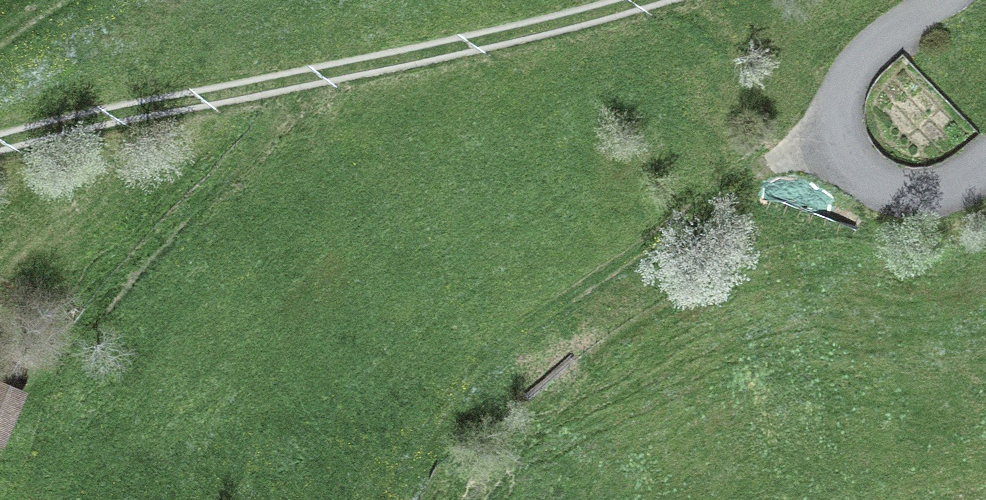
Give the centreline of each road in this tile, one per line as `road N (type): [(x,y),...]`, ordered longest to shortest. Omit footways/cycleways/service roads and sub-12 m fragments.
road 1 (track): [(0,154),(649,0)]
road 2 (track): [(399,499),(433,436),(527,328),(839,121)]
road 3 (track): [(939,0),(864,61),(839,121),(858,164),(895,187),(930,190),(985,161)]

